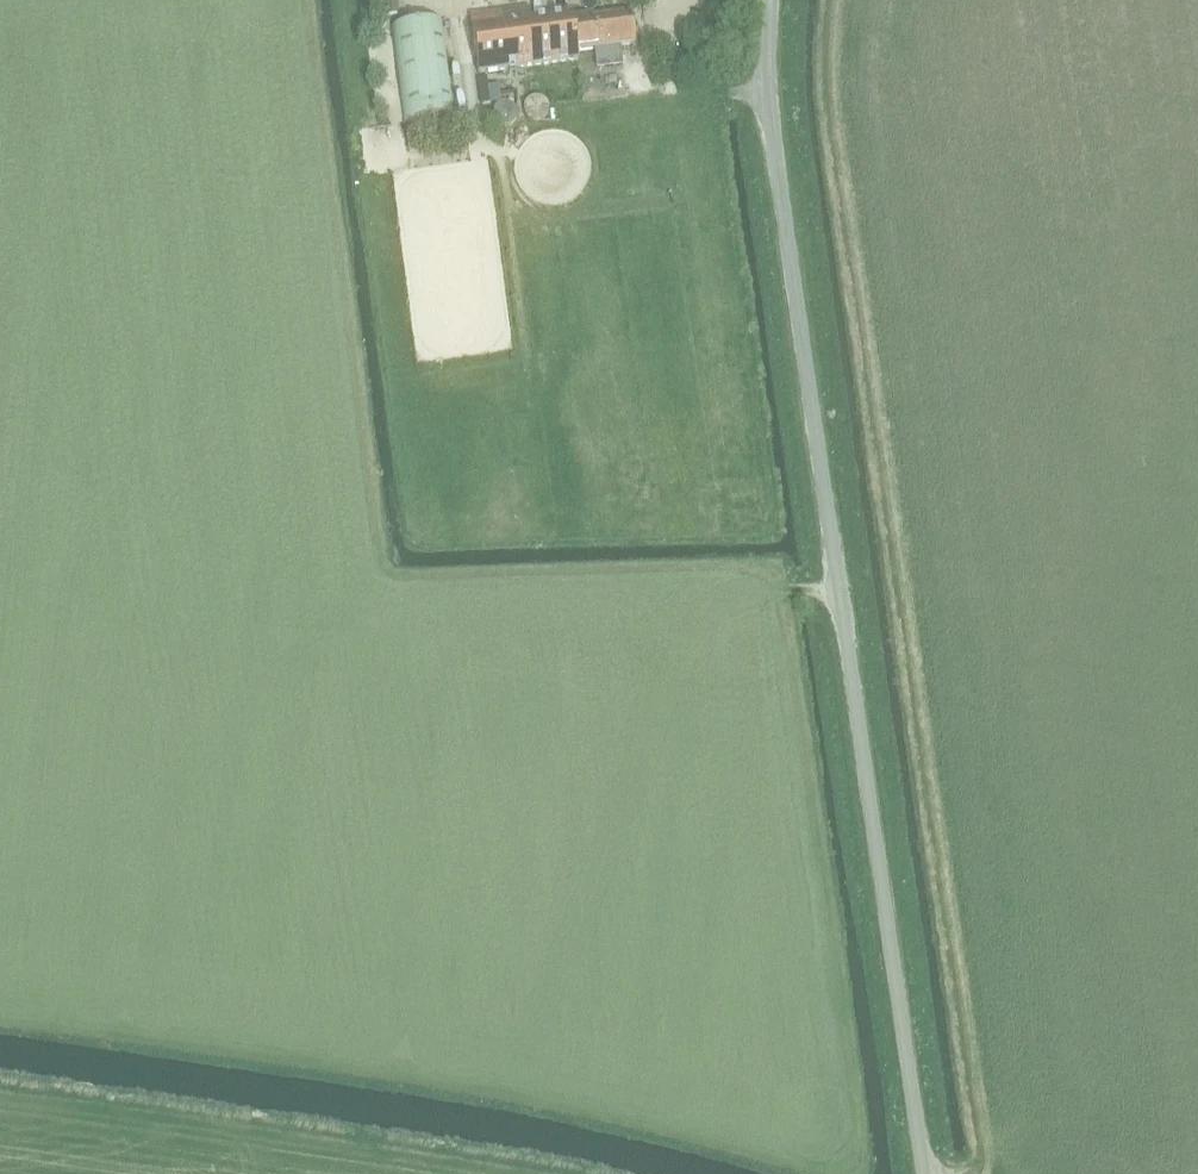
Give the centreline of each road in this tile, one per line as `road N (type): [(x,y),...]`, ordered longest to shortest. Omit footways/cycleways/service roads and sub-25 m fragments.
road 1 (unclassified): [(924,1173),(775,151),(771,0)]

